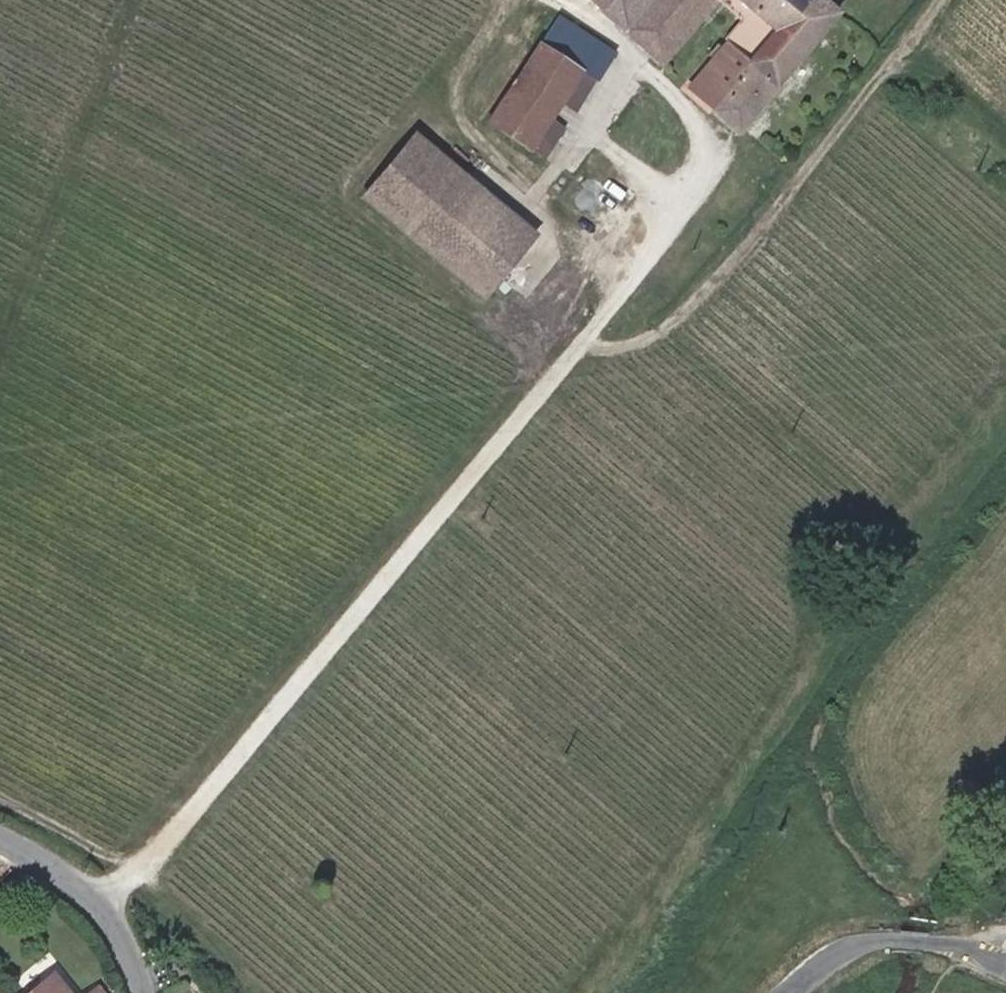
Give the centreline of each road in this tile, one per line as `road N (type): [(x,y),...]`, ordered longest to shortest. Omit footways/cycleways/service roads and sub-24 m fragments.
road 1 (track): [(896,59),(663,331),(579,349)]
road 2 (tertiary): [(1005,965),(931,942),(868,943),(835,954),(790,992)]
road 3 (tertiary): [(145,992),(97,902),(0,839)]
road 4 (track): [(938,0),(896,59),(1005,146)]

